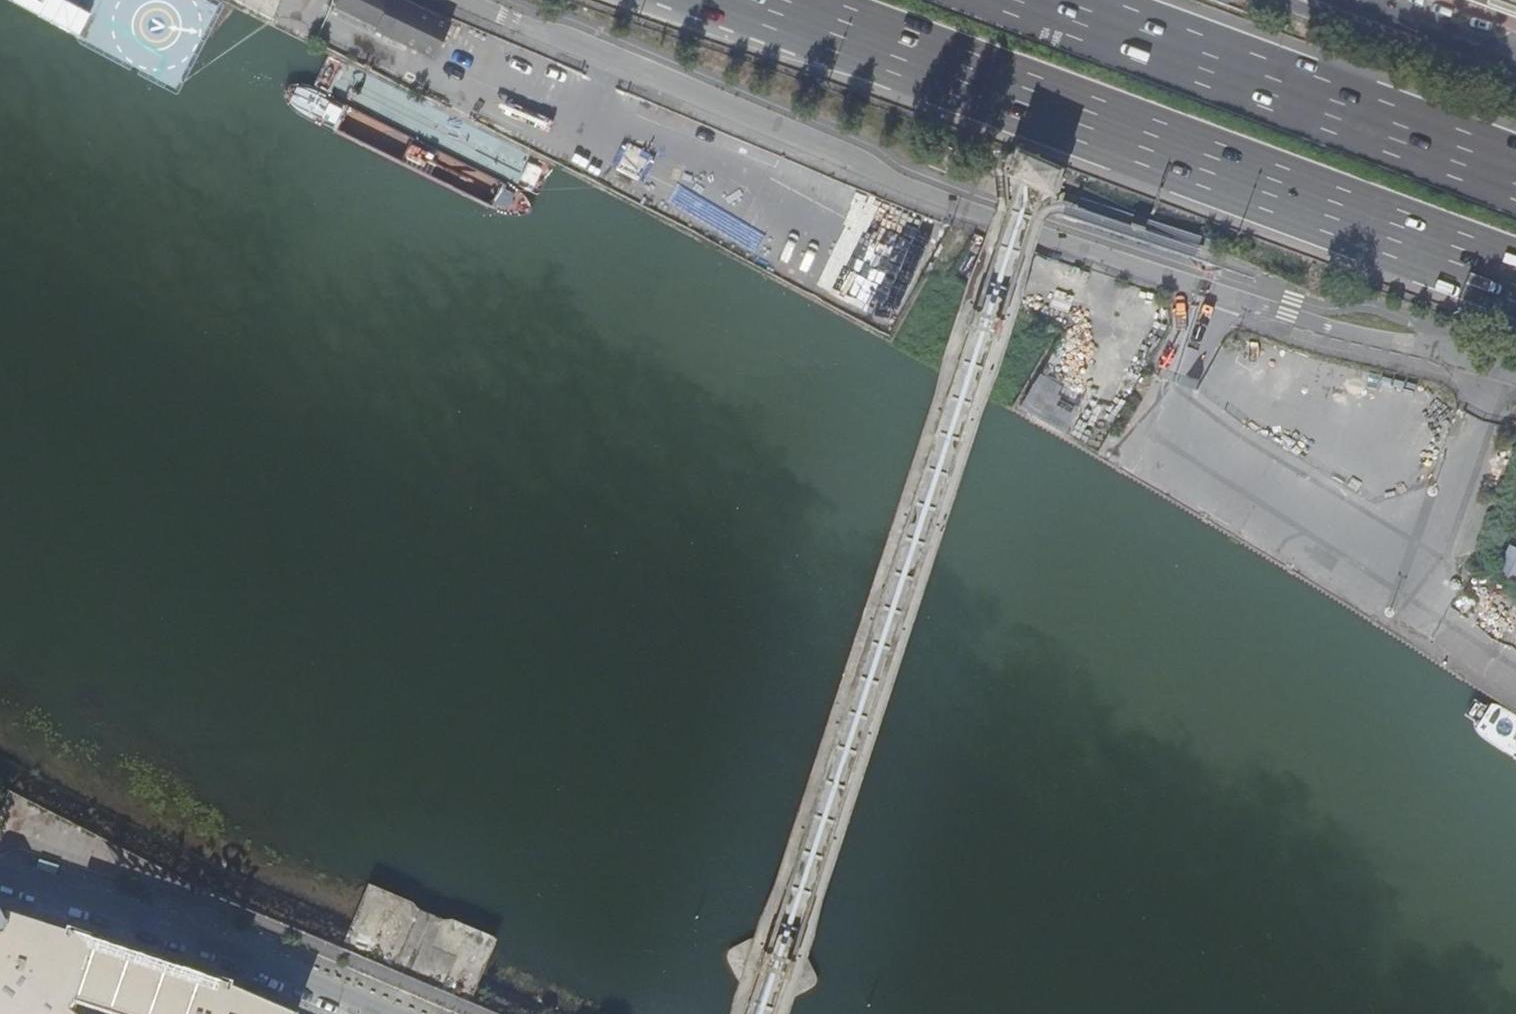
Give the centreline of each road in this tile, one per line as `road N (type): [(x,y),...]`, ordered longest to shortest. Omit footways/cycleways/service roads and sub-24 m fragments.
road 1 (motorway): [(764,0),(1515,277)]
road 2 (motorway): [(1515,176),(1039,0)]
road 3 (unclassified): [(382,1013),(188,932),(0,873)]
road 4 (secondary): [(1283,0),(1515,86)]
road 5 (secondary): [(1515,60),(1353,0)]

